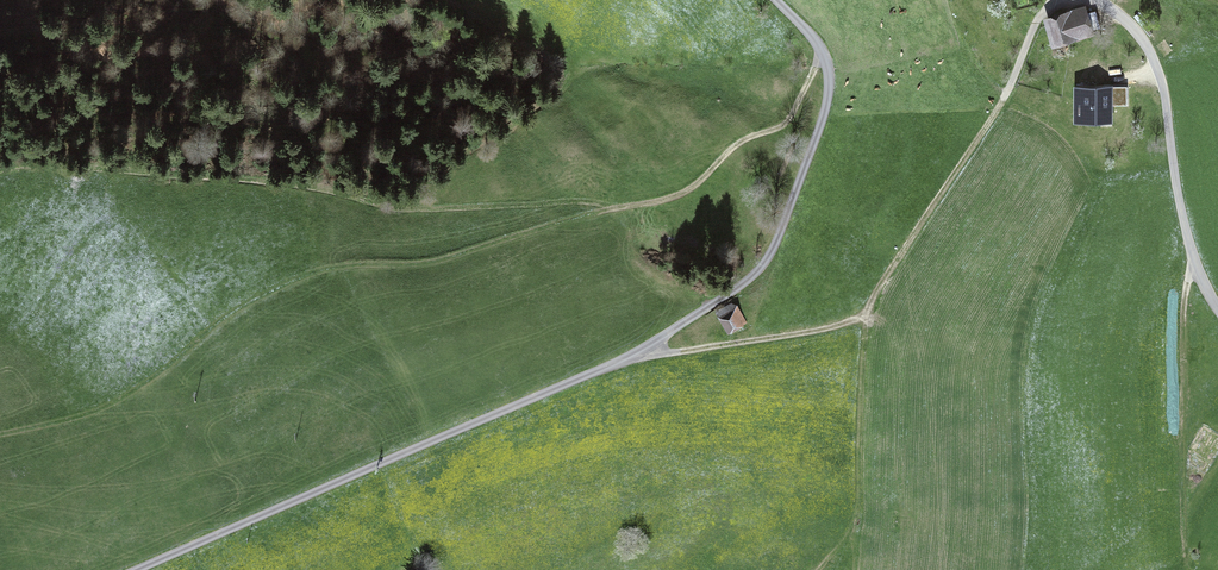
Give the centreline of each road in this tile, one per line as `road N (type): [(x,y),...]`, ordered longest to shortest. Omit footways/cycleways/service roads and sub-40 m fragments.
road 1 (track): [(138,569),(632,355),(760,267),(825,113),(830,76),(821,46),(775,0)]
road 2 (track): [(0,431),(99,407),(227,315),(305,274),(447,258),(616,204),(676,195),(739,142),(787,120),(821,46)]
road 3 (track): [(0,169),(40,164),(308,186),(415,211),(616,204)]
road 4 (track): [(632,355),(823,327),(862,309),(1003,99),(1051,0)]
road 5 (track): [(10,164),(85,114),(180,74),(220,38),(0,74)]
road 6 (track): [(1097,0),(1131,28),(1158,73),(1177,202),(1217,310)]
road 7 (track): [(1193,259),(1180,332),(1186,569)]

